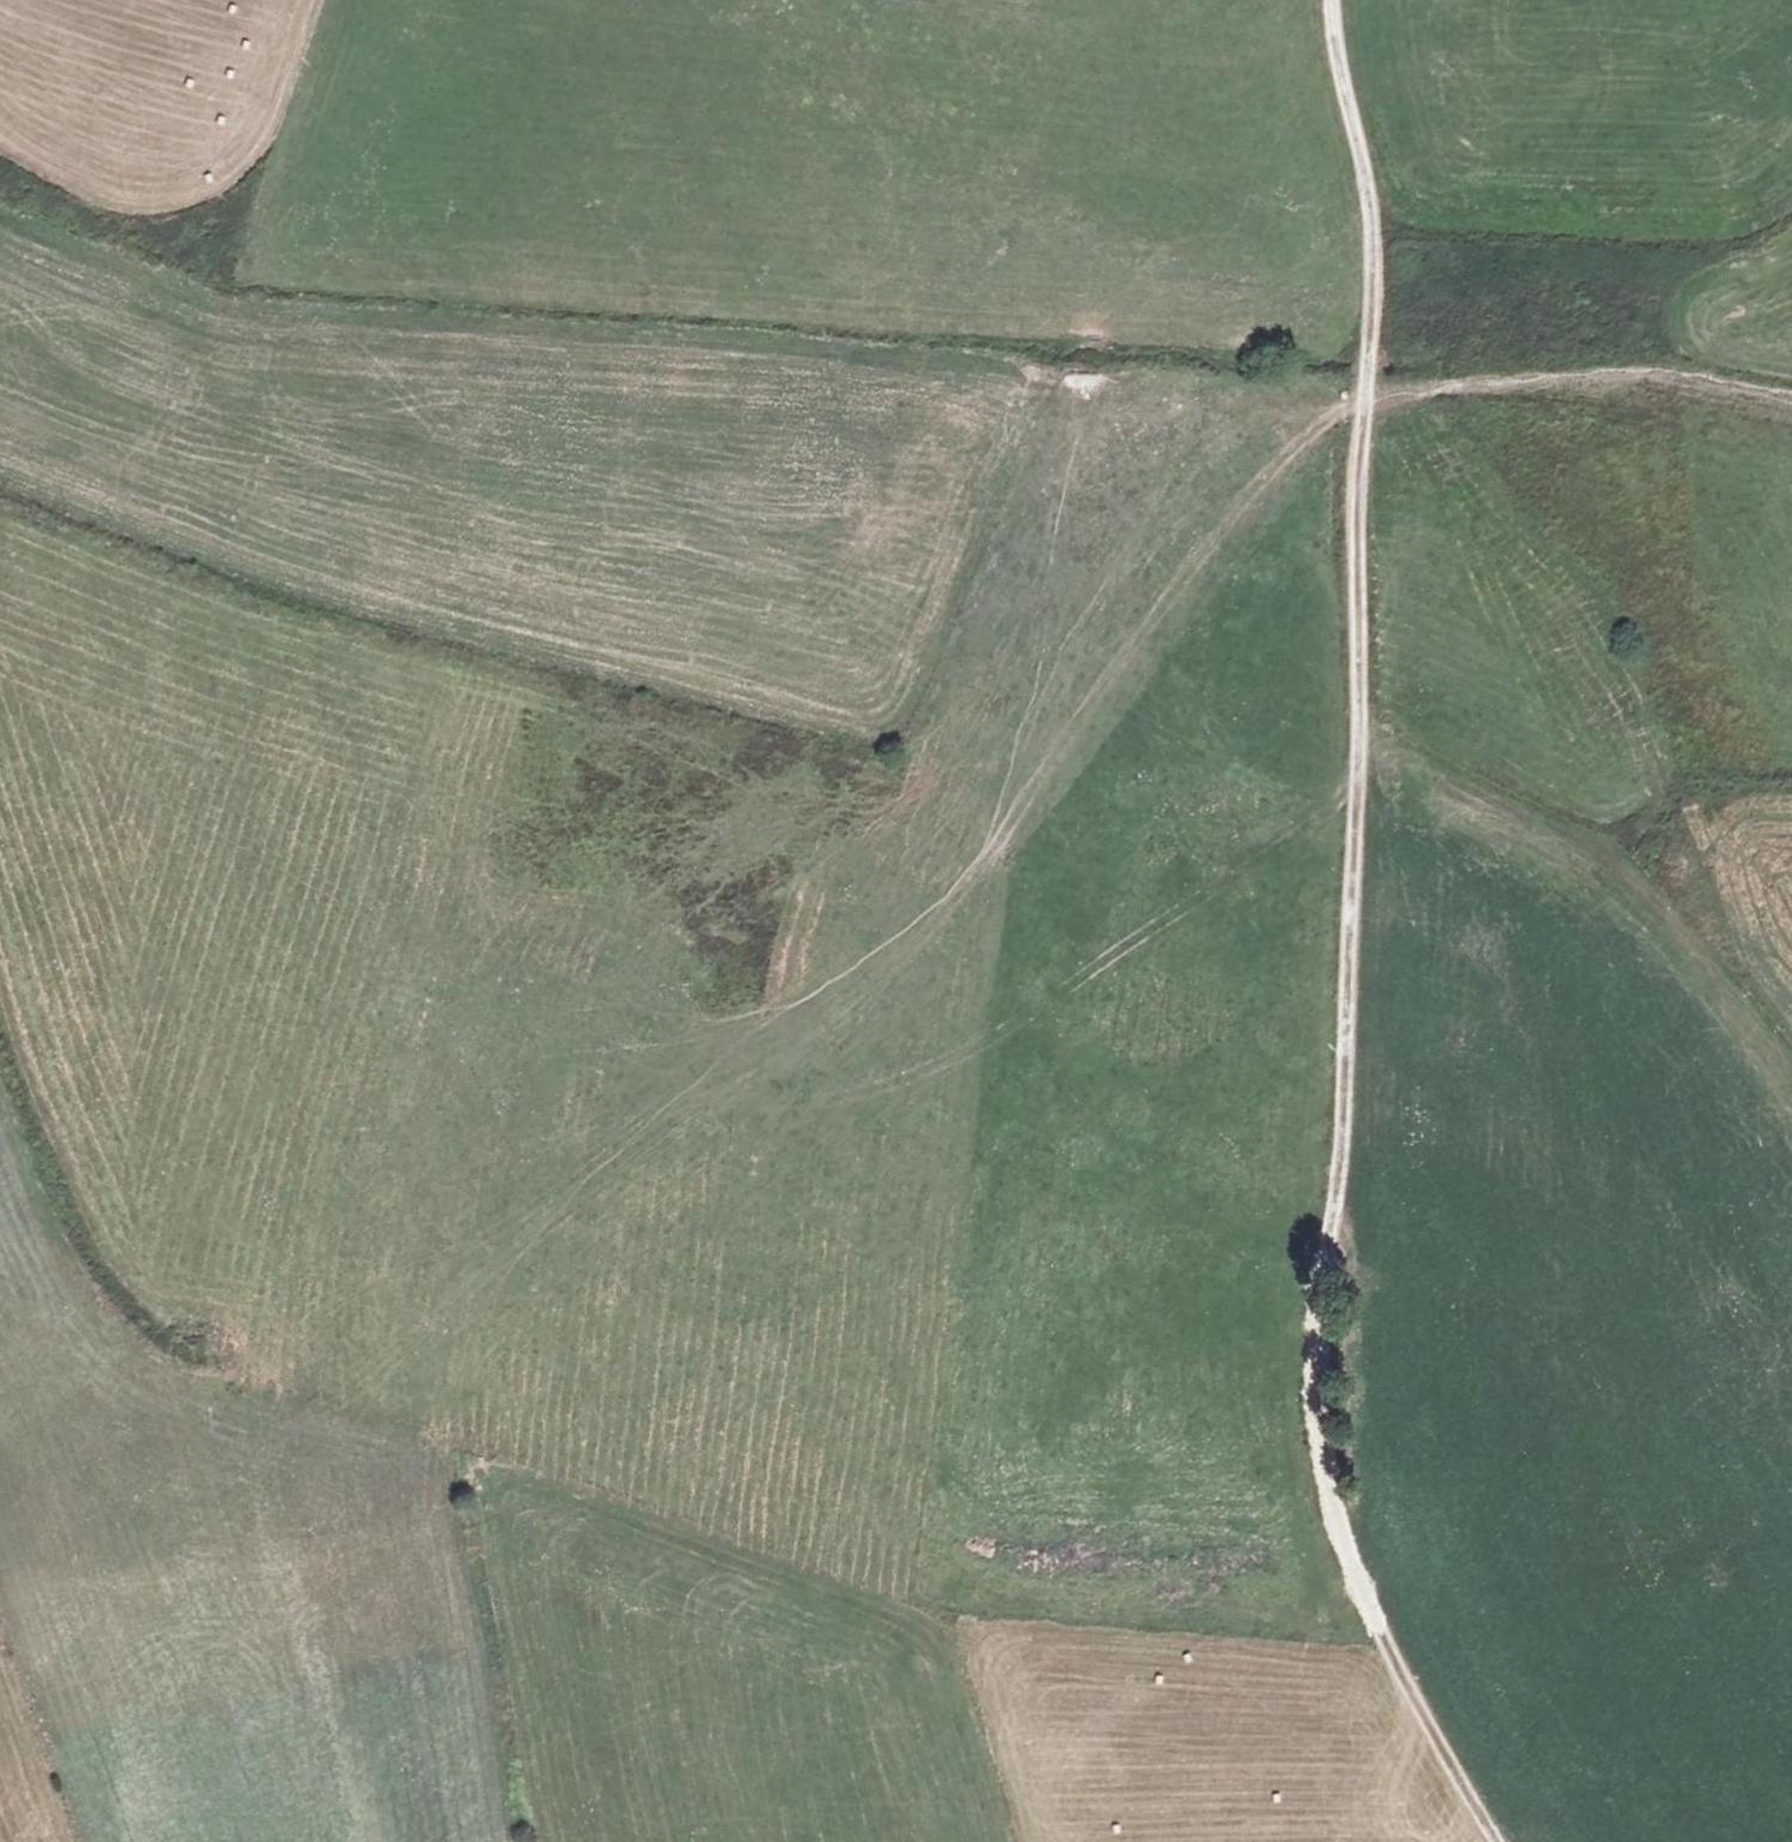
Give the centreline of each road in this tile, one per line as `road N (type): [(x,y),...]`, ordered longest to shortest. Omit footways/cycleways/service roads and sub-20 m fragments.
road 1 (track): [(1369,325),(1353,778),(1315,1399),(1337,1534),(1425,1725),(1492,1841)]
road 2 (track): [(1369,325),(1374,198),(1337,40)]

